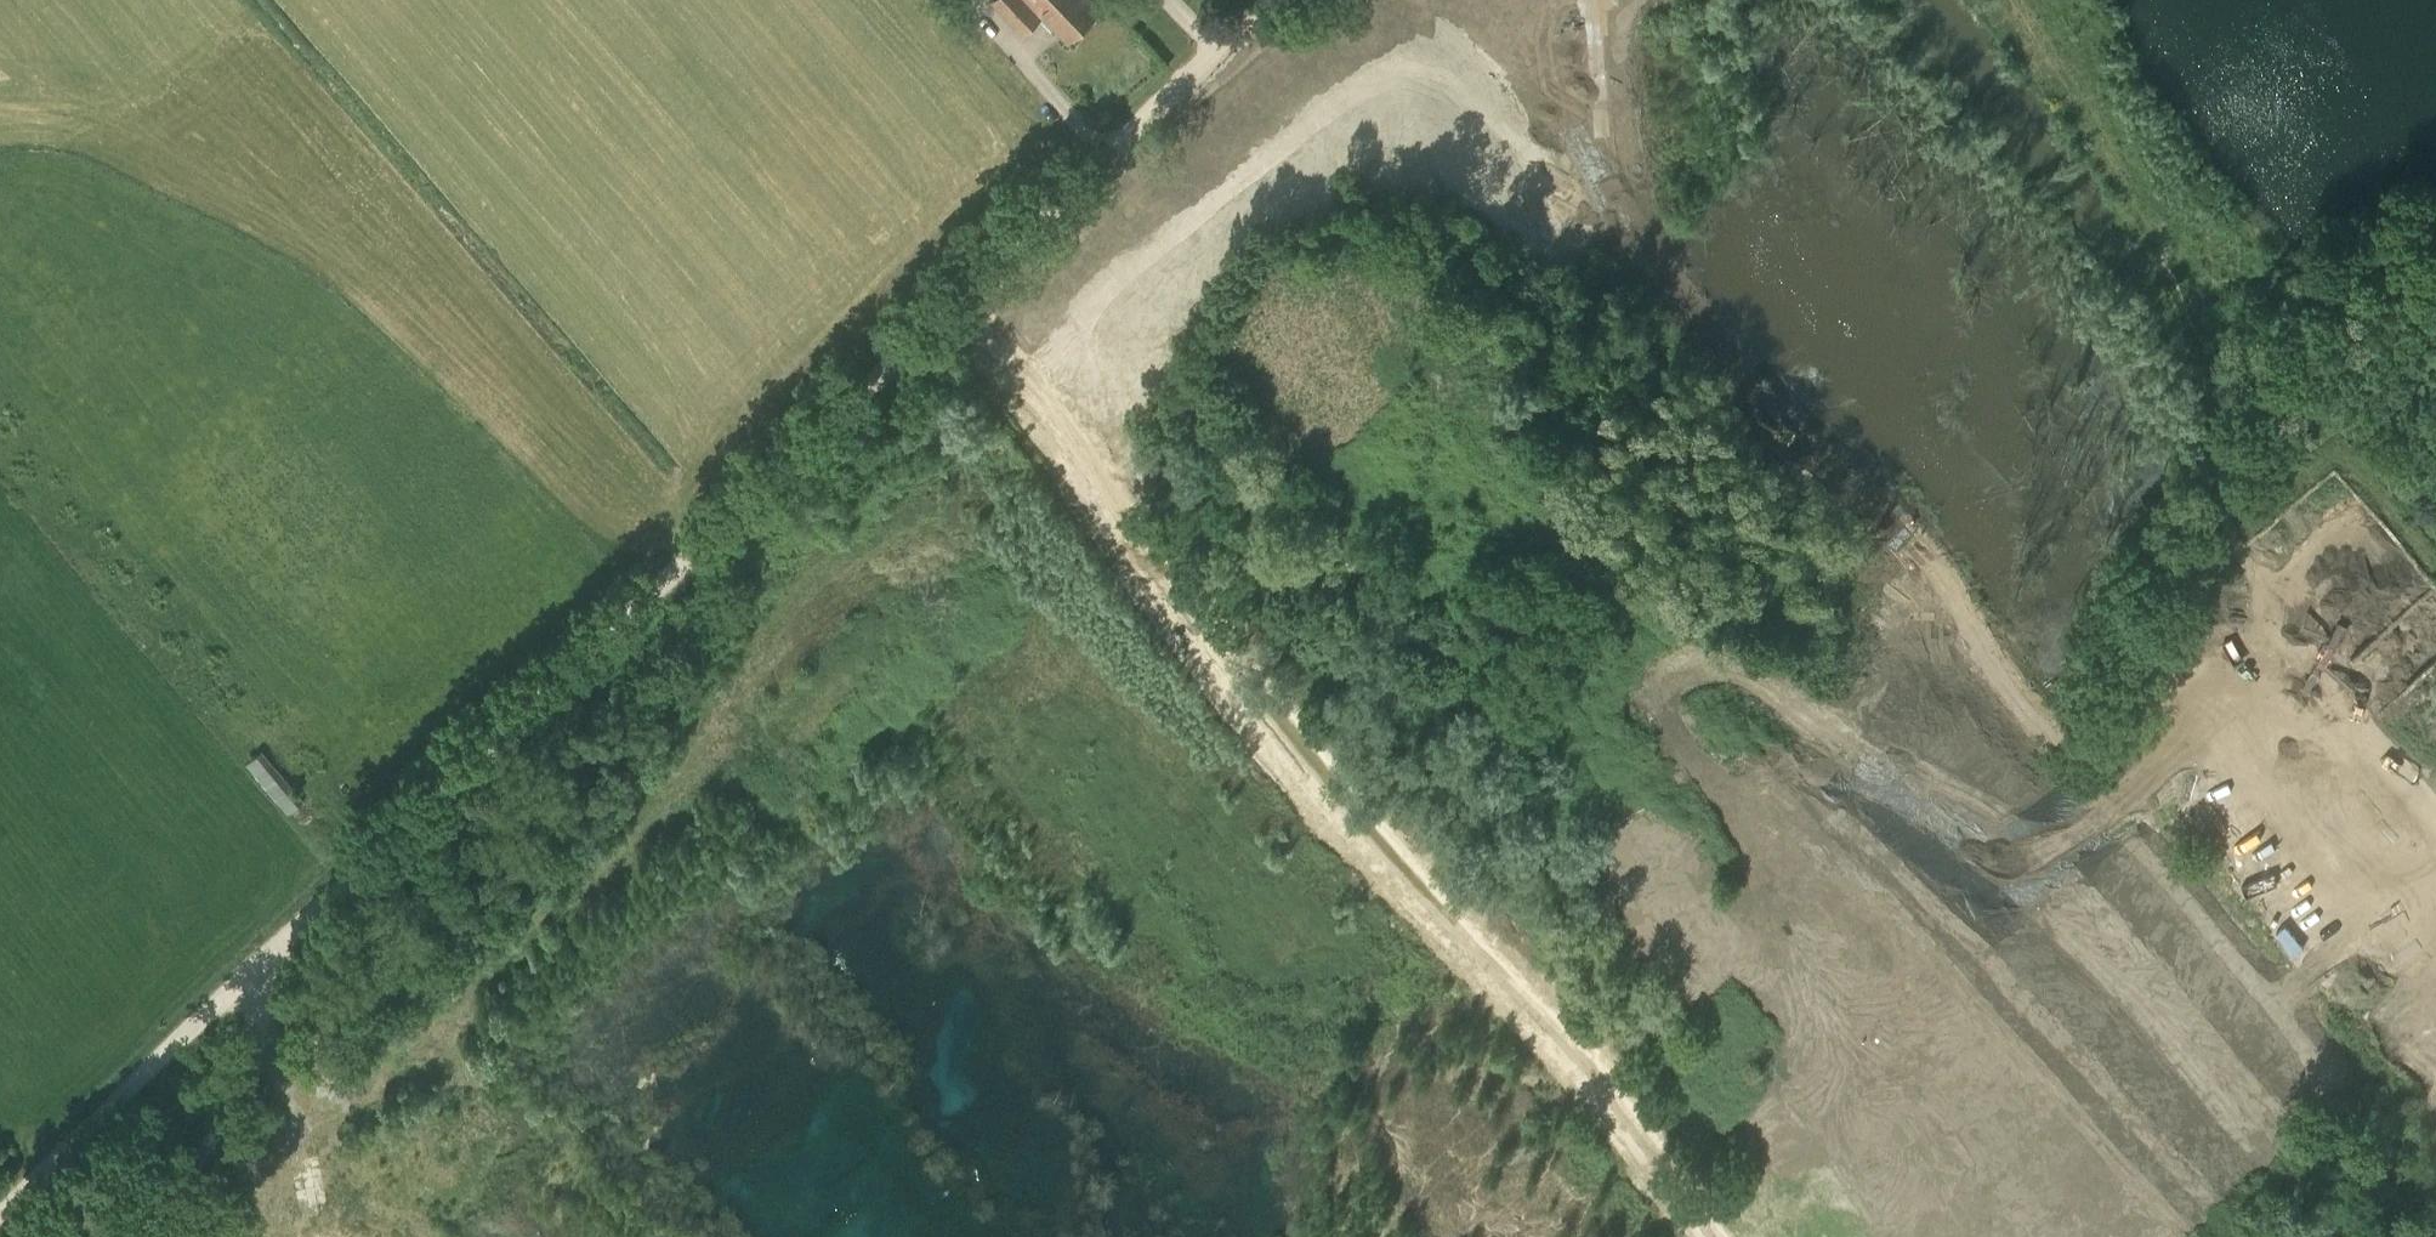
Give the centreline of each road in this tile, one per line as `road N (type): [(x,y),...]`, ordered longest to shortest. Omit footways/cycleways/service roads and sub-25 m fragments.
road 1 (track): [(0,1216),(1086,175)]
road 2 (unclassified): [(1086,175),(1268,0)]

